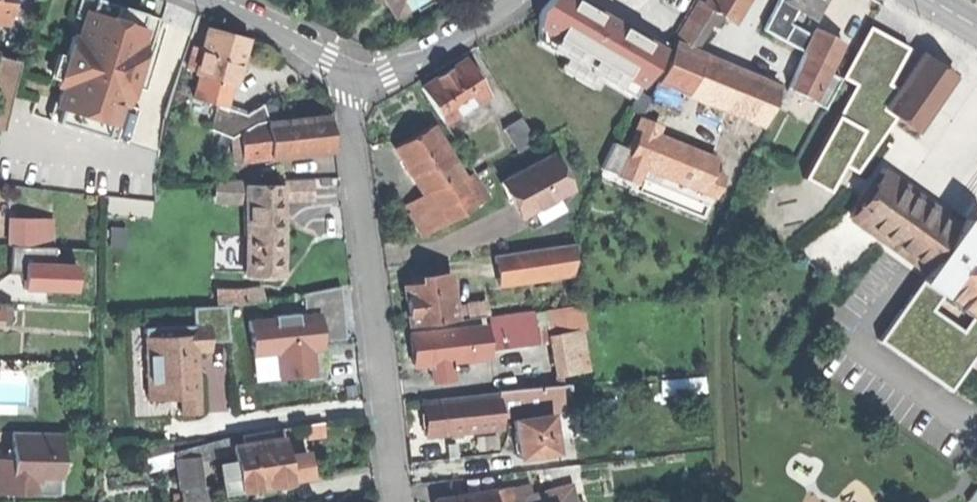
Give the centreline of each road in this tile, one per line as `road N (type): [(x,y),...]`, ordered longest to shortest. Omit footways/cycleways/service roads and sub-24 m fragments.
road 1 (residential): [(354,77),(348,100),(401,501)]
road 2 (residential): [(509,0),(385,77),(354,77)]
road 3 (residential): [(354,77),(292,38),(204,0)]

